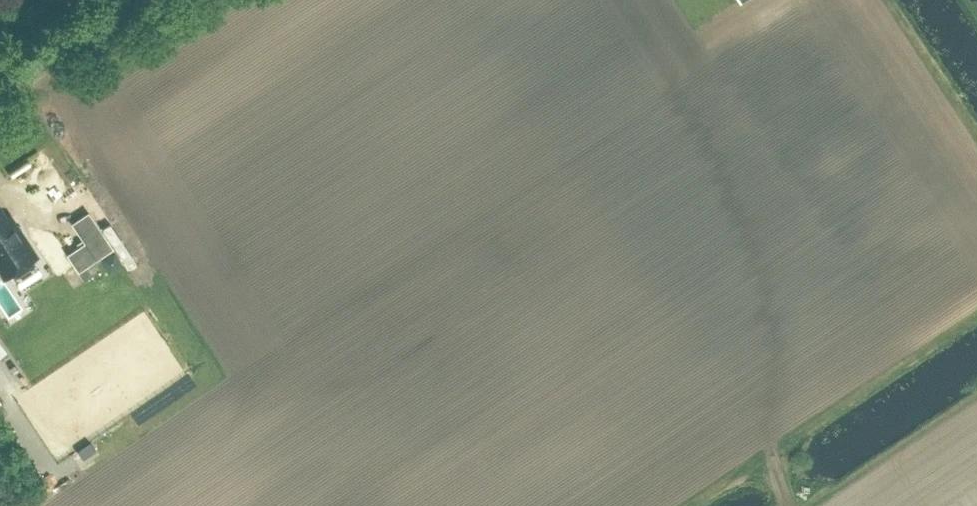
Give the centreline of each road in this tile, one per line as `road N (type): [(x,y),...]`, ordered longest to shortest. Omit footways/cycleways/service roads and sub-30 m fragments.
road 1 (unclassified): [(0,96),(152,0)]

